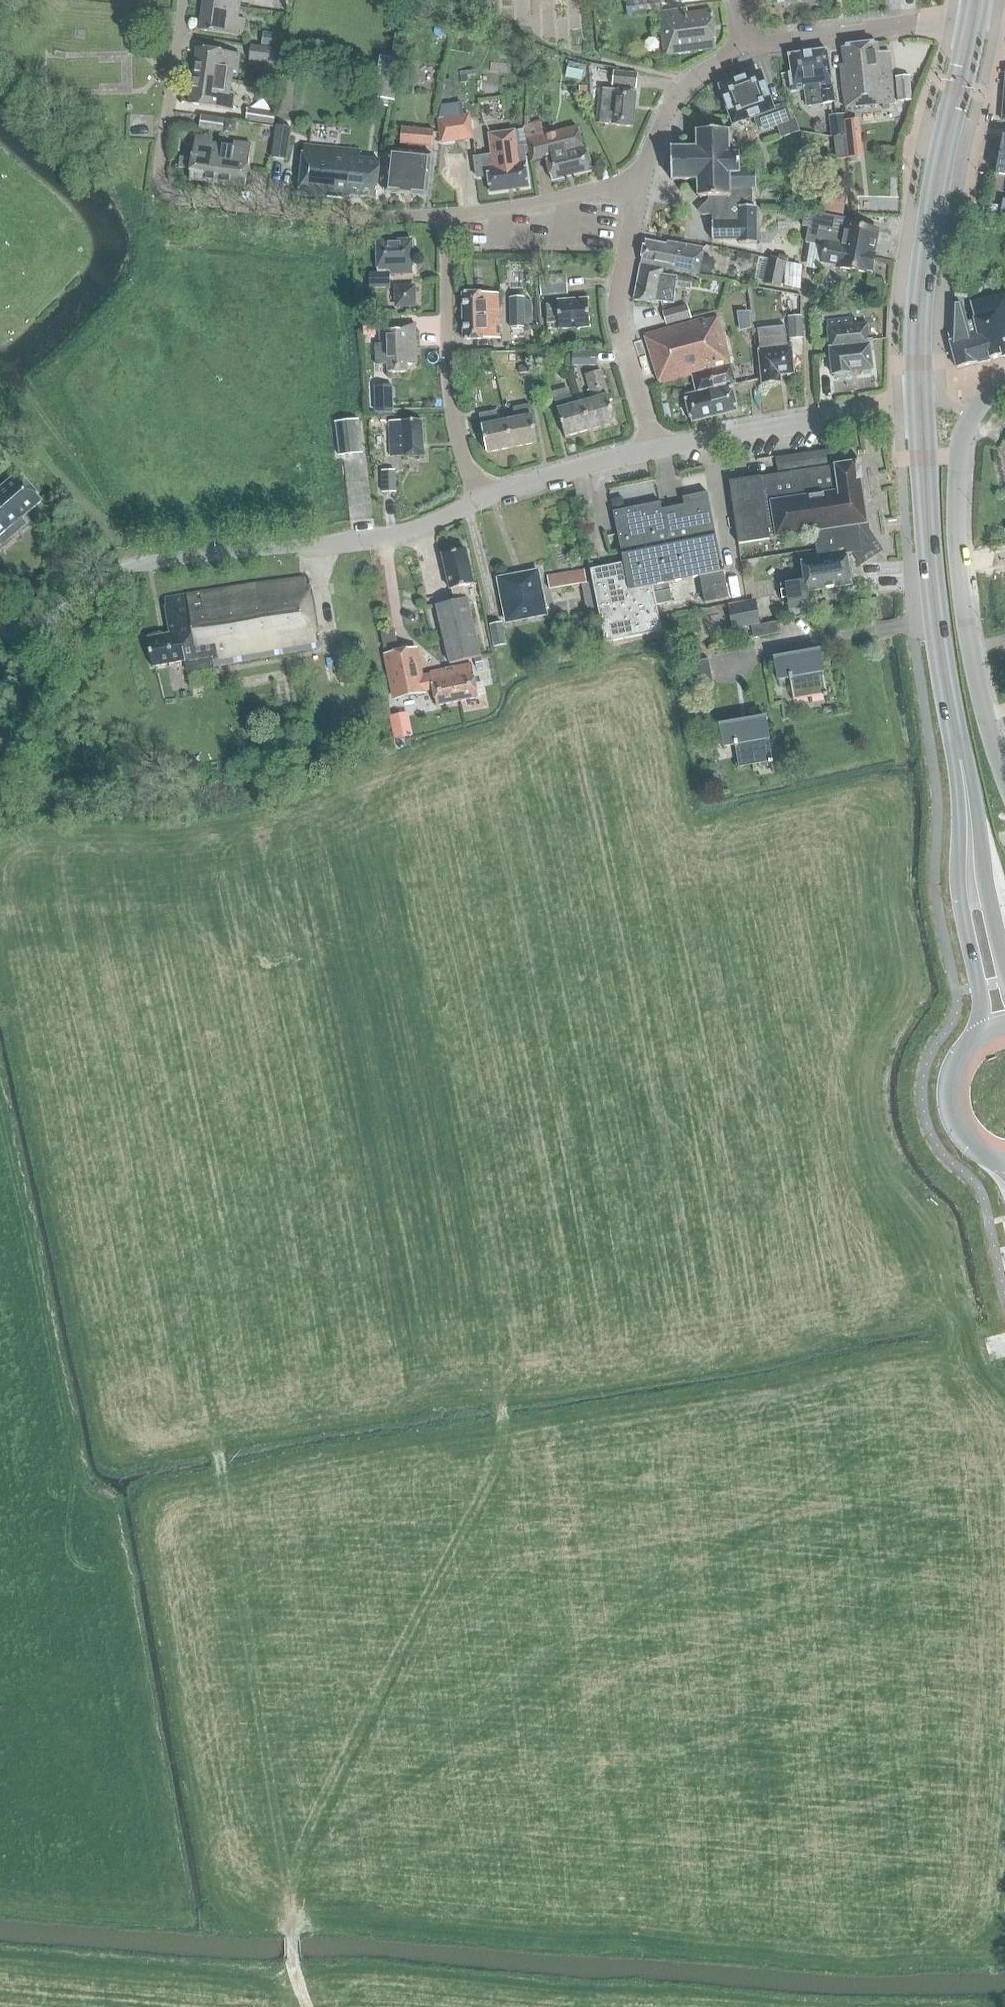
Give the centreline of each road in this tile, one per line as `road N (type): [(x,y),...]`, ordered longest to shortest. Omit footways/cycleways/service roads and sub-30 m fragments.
road 1 (unclassified): [(0,628),(41,625),(135,565),(396,535),(478,501)]
road 2 (residential): [(182,0),(159,179),(166,191),(324,216),(445,215)]
road 3 (primary): [(920,403),(924,256),(973,12)]
road 4 (residential): [(1004,776),(976,674),(957,559),(956,485),(969,416)]
road 5 (primary): [(958,747),(933,592),(920,403)]
road 6 (residential): [(478,501),(448,386),(445,215)]
road 7 (primary): [(958,747),(958,899),(980,1033)]
road 8 (unclassified): [(654,447),(920,403)]
road 9 (residential): [(654,447),(617,315),(640,189)]
road 10 (residential): [(741,41),(973,12)]
road 11 (primary): [(1004,975),(973,786),(958,747)]
road 12 (residential): [(445,215),(640,189)]
road 13 (residential): [(640,189),(670,105),(741,41)]
road 14 (unclassified): [(478,501),(654,447)]
road 15 (primary): [(980,1033),(956,1057),(947,1107),(962,1138),(1004,1162)]

